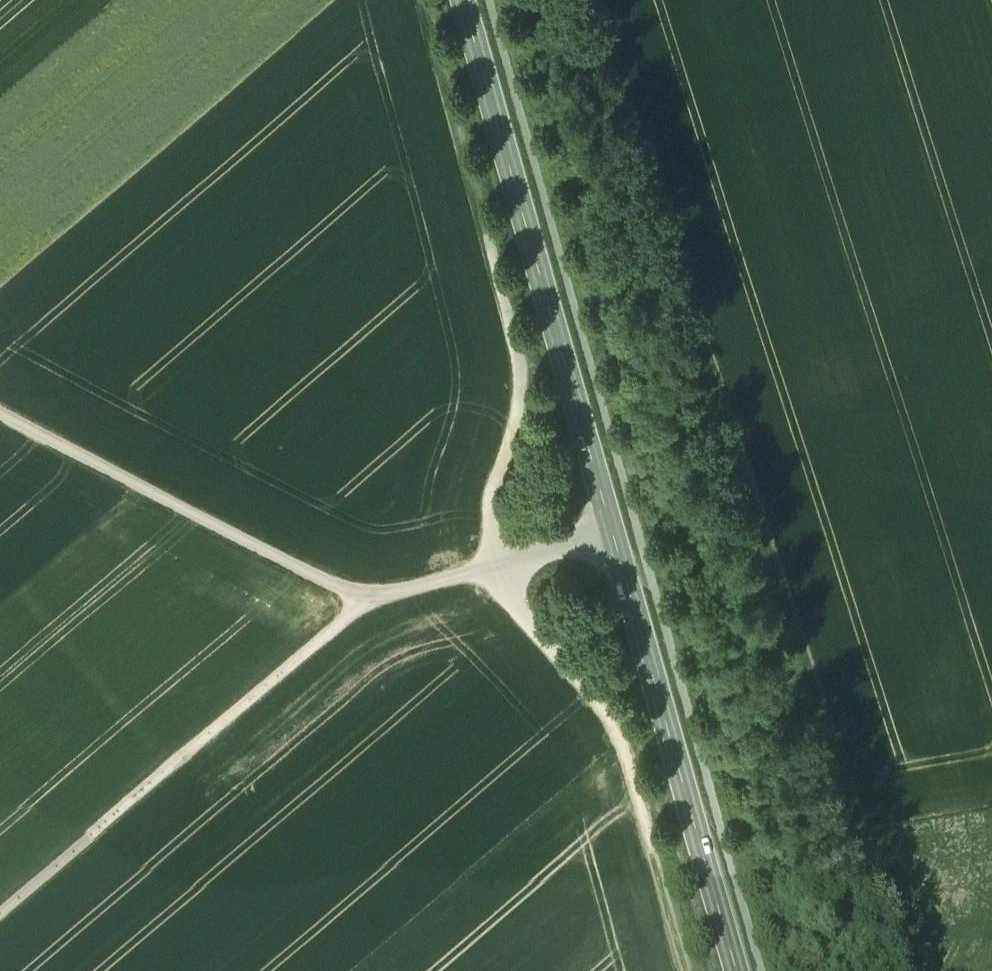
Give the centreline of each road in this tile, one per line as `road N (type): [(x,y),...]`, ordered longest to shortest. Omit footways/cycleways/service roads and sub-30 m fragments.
road 1 (track): [(418,0),(516,367),(513,410),(486,509),(489,567),(603,716),(628,768),(690,970)]
road 2 (secondary): [(735,970),(461,0)]
road 3 (track): [(0,915),(363,604)]
road 4 (track): [(363,604),(0,416)]
road 5 (track): [(363,604),(612,536)]

